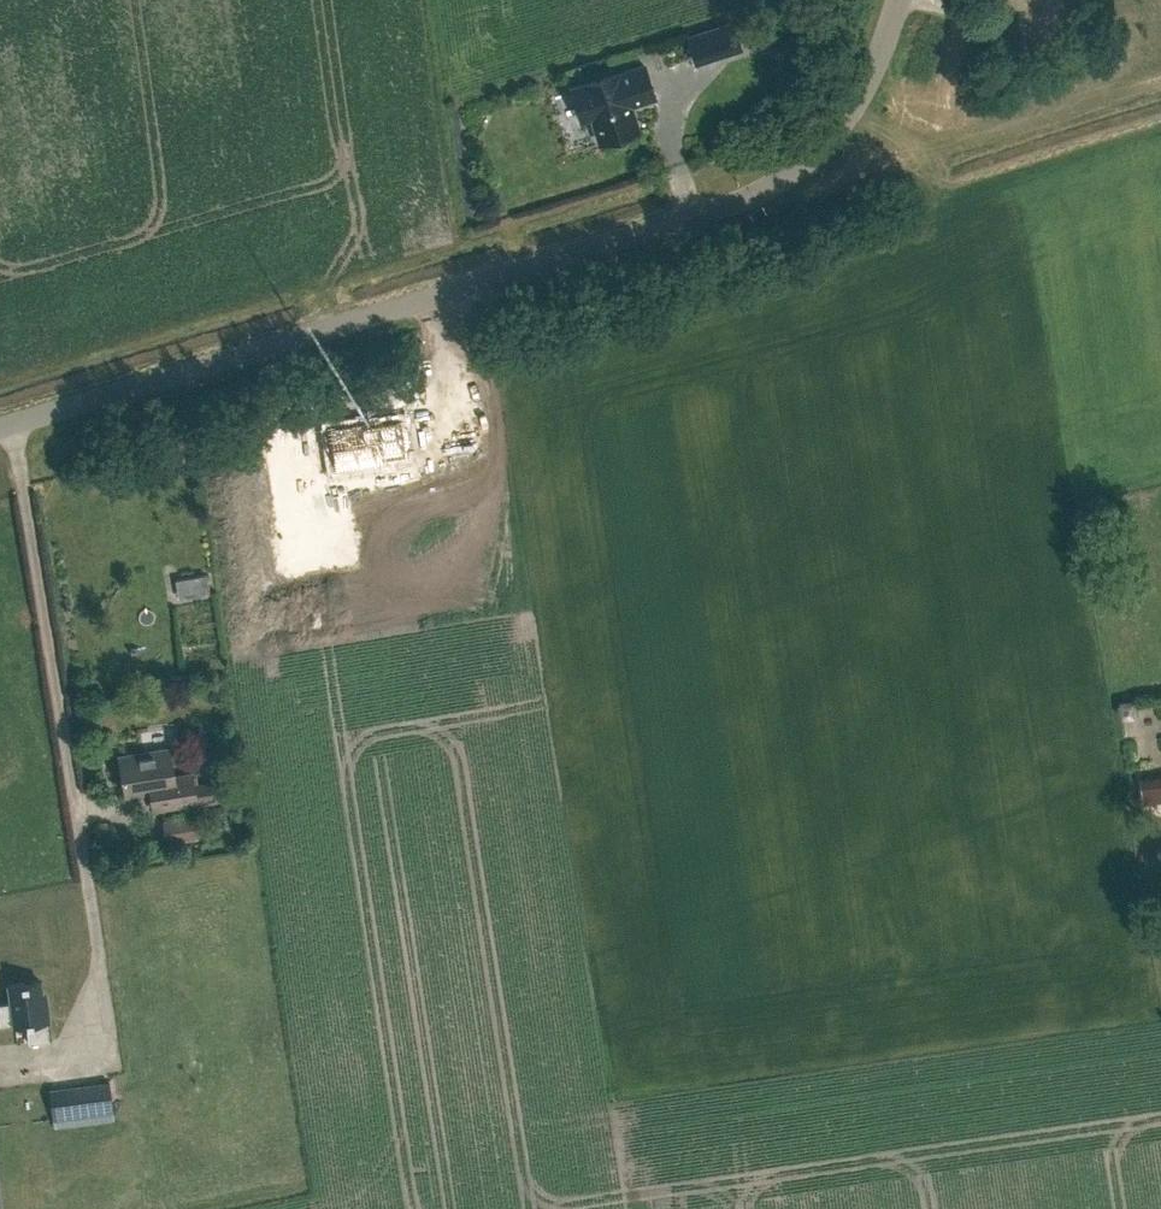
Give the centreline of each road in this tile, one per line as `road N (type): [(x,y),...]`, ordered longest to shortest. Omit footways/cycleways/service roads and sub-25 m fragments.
road 1 (unclassified): [(0,429),(670,225),(781,182),(846,125),(868,91),(901,0)]

